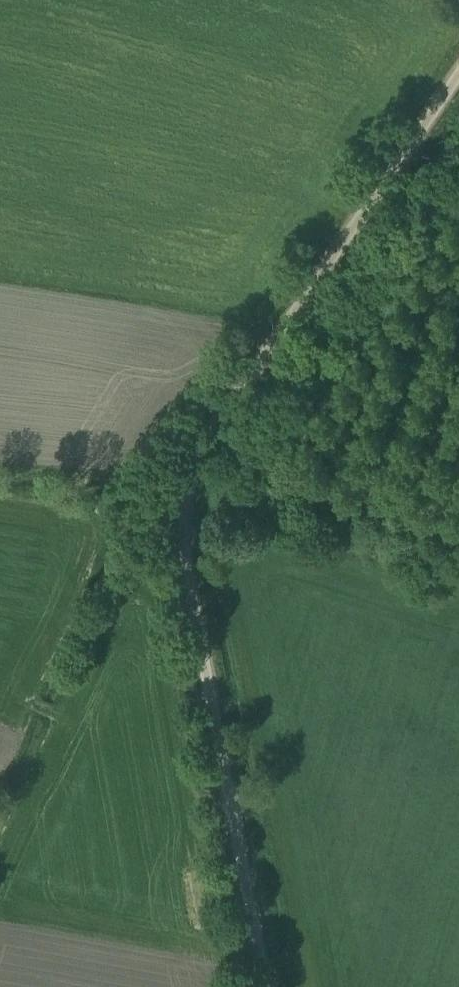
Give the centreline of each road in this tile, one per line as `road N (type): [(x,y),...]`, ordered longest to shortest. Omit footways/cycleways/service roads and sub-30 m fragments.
road 1 (unclassified): [(458,72),(210,431),(189,484),(190,578),(264,986)]
road 2 (track): [(458,528),(284,473),(221,415)]

